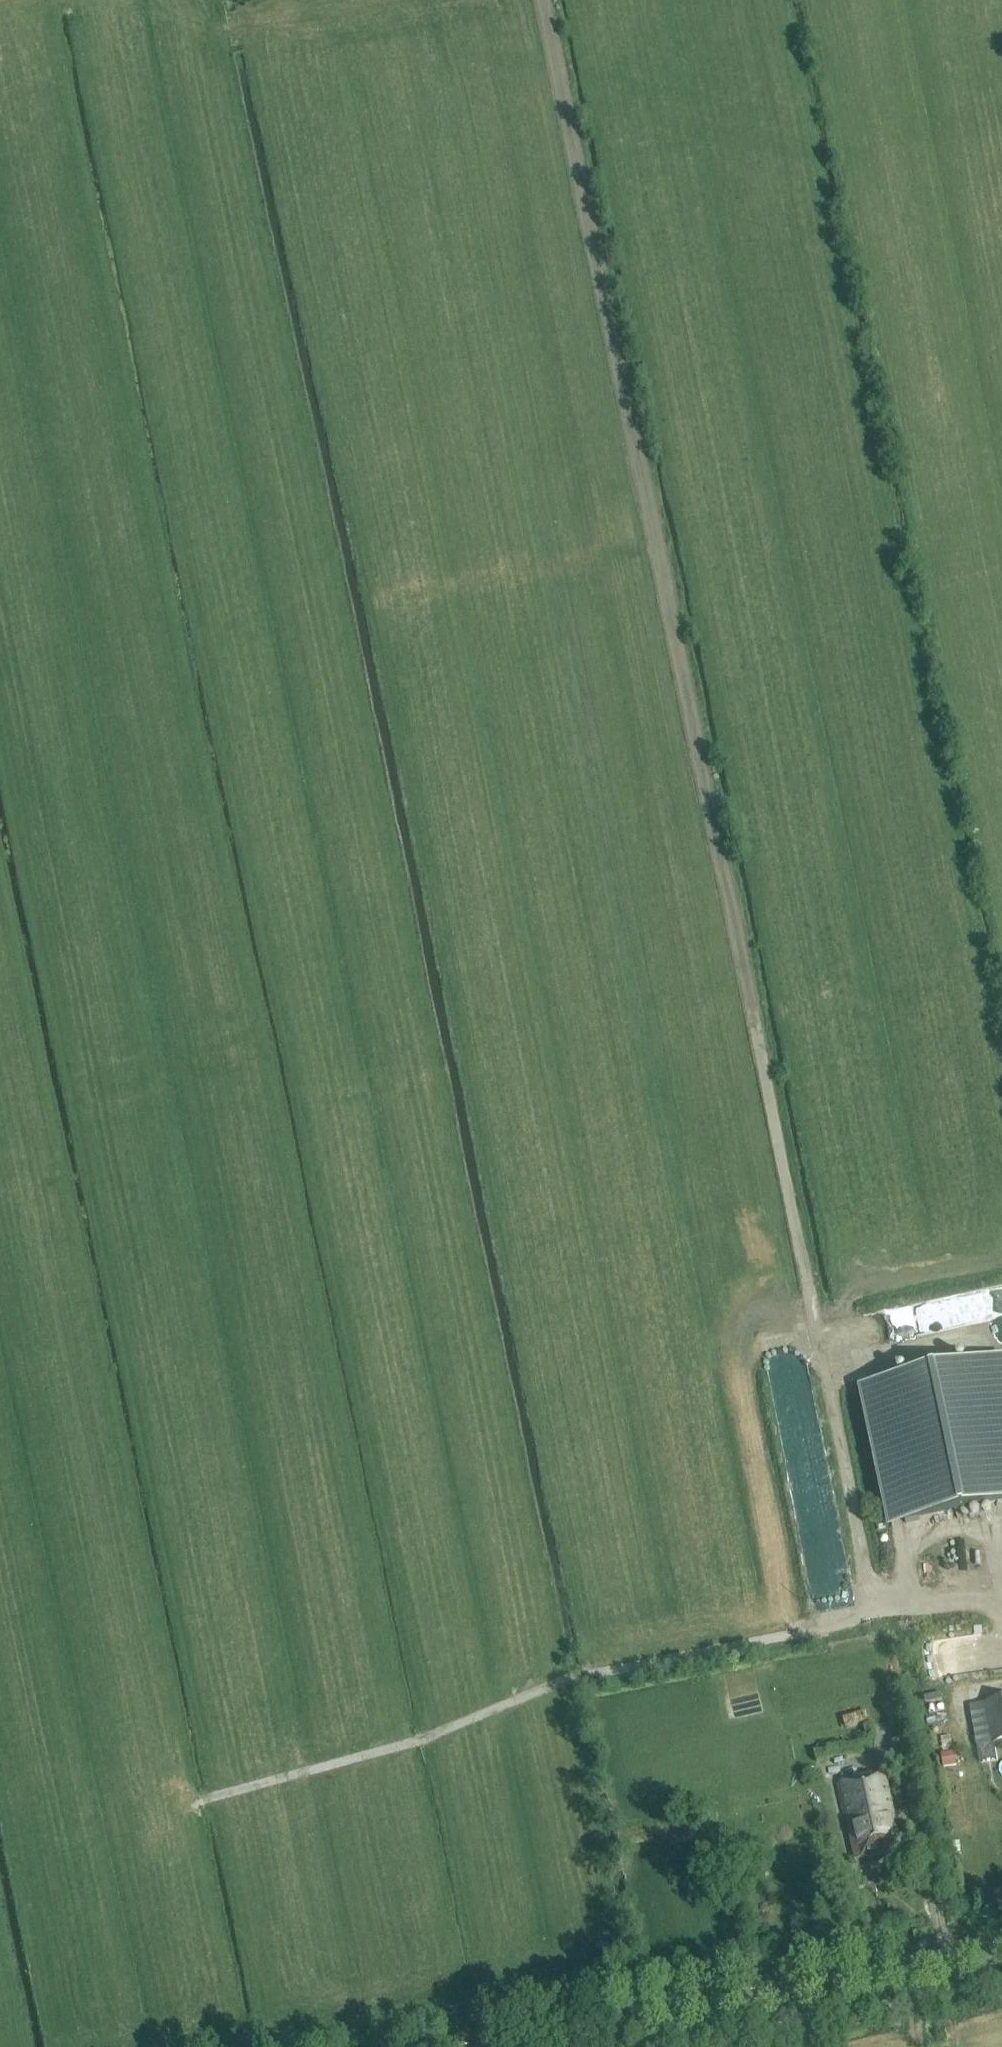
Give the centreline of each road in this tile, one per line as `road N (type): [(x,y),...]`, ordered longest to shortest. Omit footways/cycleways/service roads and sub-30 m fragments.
road 1 (tertiary): [(547,2046),(1001,1959)]

